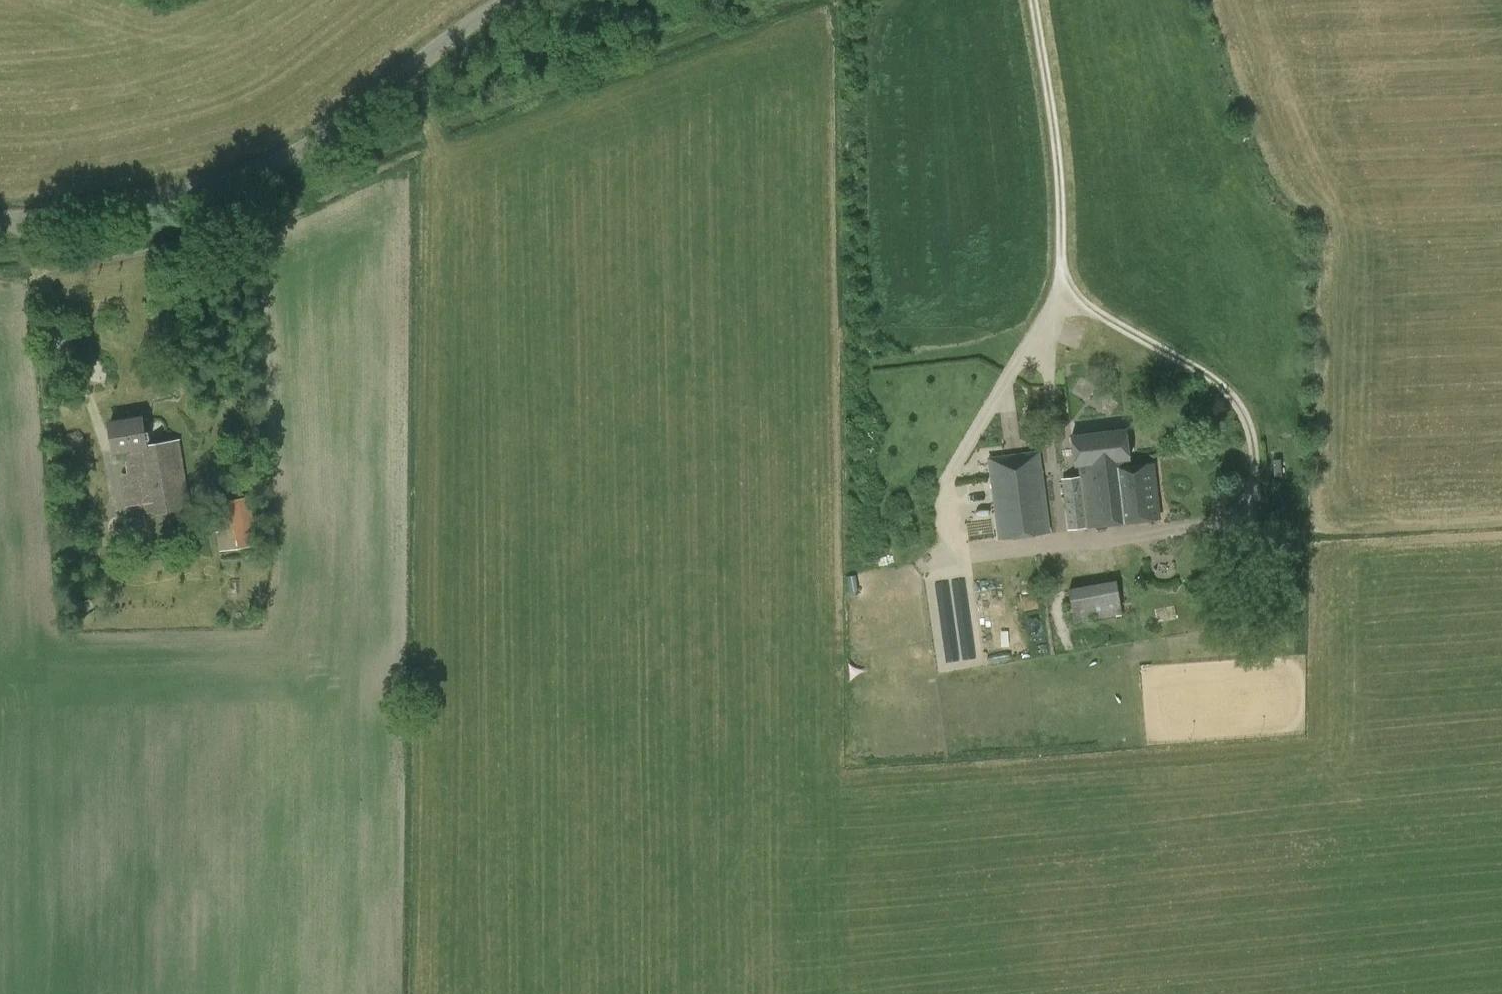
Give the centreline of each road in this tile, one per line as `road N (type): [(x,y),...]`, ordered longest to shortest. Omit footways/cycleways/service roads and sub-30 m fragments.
road 1 (unclassified): [(0,220),(213,192),(312,142),(504,0)]
road 2 (unclassified): [(1055,411),(1059,172),(1033,0)]

